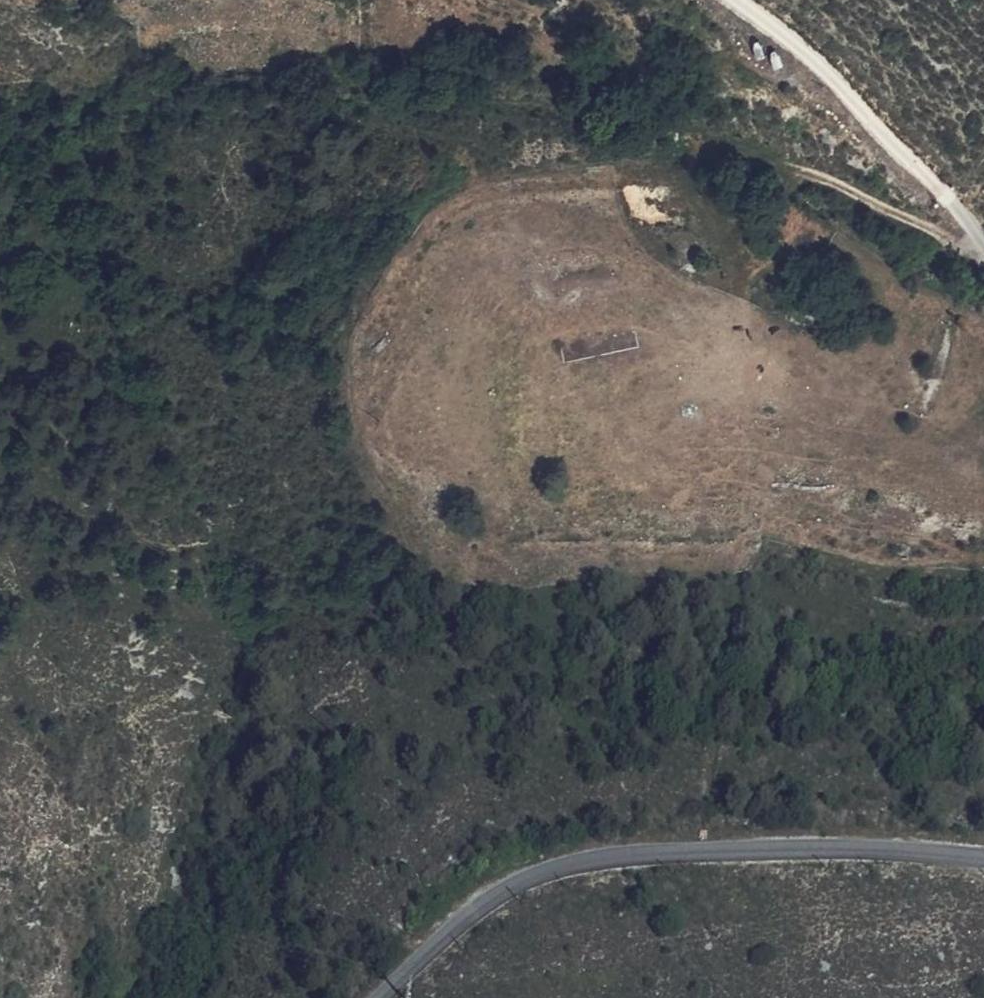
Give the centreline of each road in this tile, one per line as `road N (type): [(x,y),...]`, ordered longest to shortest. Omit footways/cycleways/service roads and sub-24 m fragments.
road 1 (unclassified): [(383,997),(501,895),(561,869),(719,850),(983,859)]
road 2 (unclassified): [(983,250),(945,197),(821,67),(737,0)]

